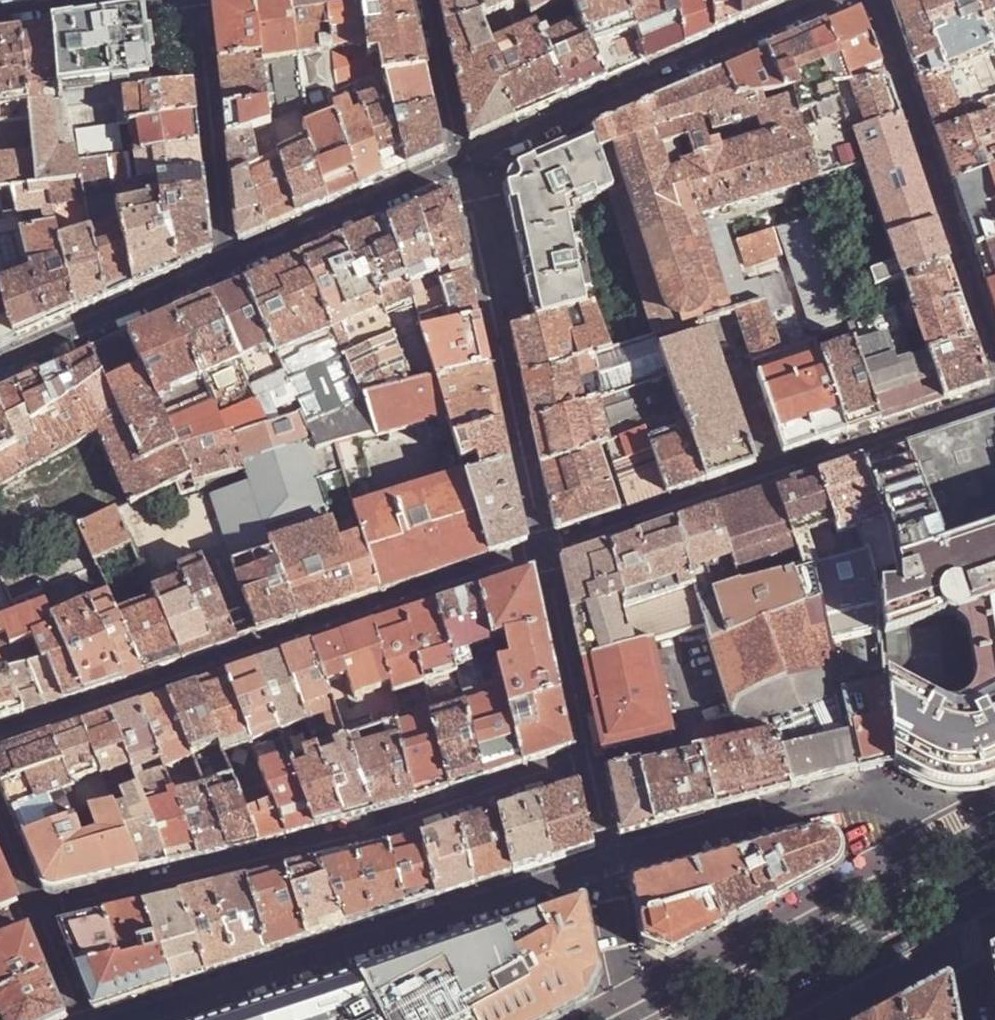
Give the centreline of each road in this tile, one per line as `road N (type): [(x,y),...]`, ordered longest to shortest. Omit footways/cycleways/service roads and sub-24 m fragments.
road 1 (residential): [(545,550),(0,736)]
road 2 (residential): [(38,913),(382,825),(589,763)]
road 3 (residential): [(603,863),(133,1019)]
road 4 (residential): [(994,396),(545,550)]
road 5 (residential): [(964,886),(958,842),(945,828),(884,802),(849,801),(603,863)]
road 6 (residential): [(460,166),(836,0)]
road 7 (residential): [(545,550),(460,166)]
road 8 (residential): [(994,356),(874,0)]
road 9 (residential): [(197,0),(225,272)]
road 10 (residential): [(225,272),(460,166)]
road 11 (residential): [(0,373),(225,272)]
road 12 (residential): [(589,763),(545,550)]
road 13 (residential): [(460,166),(426,0)]
road 14 (residential): [(0,22),(136,0)]
road 15 (residential): [(987,1019),(964,886)]

